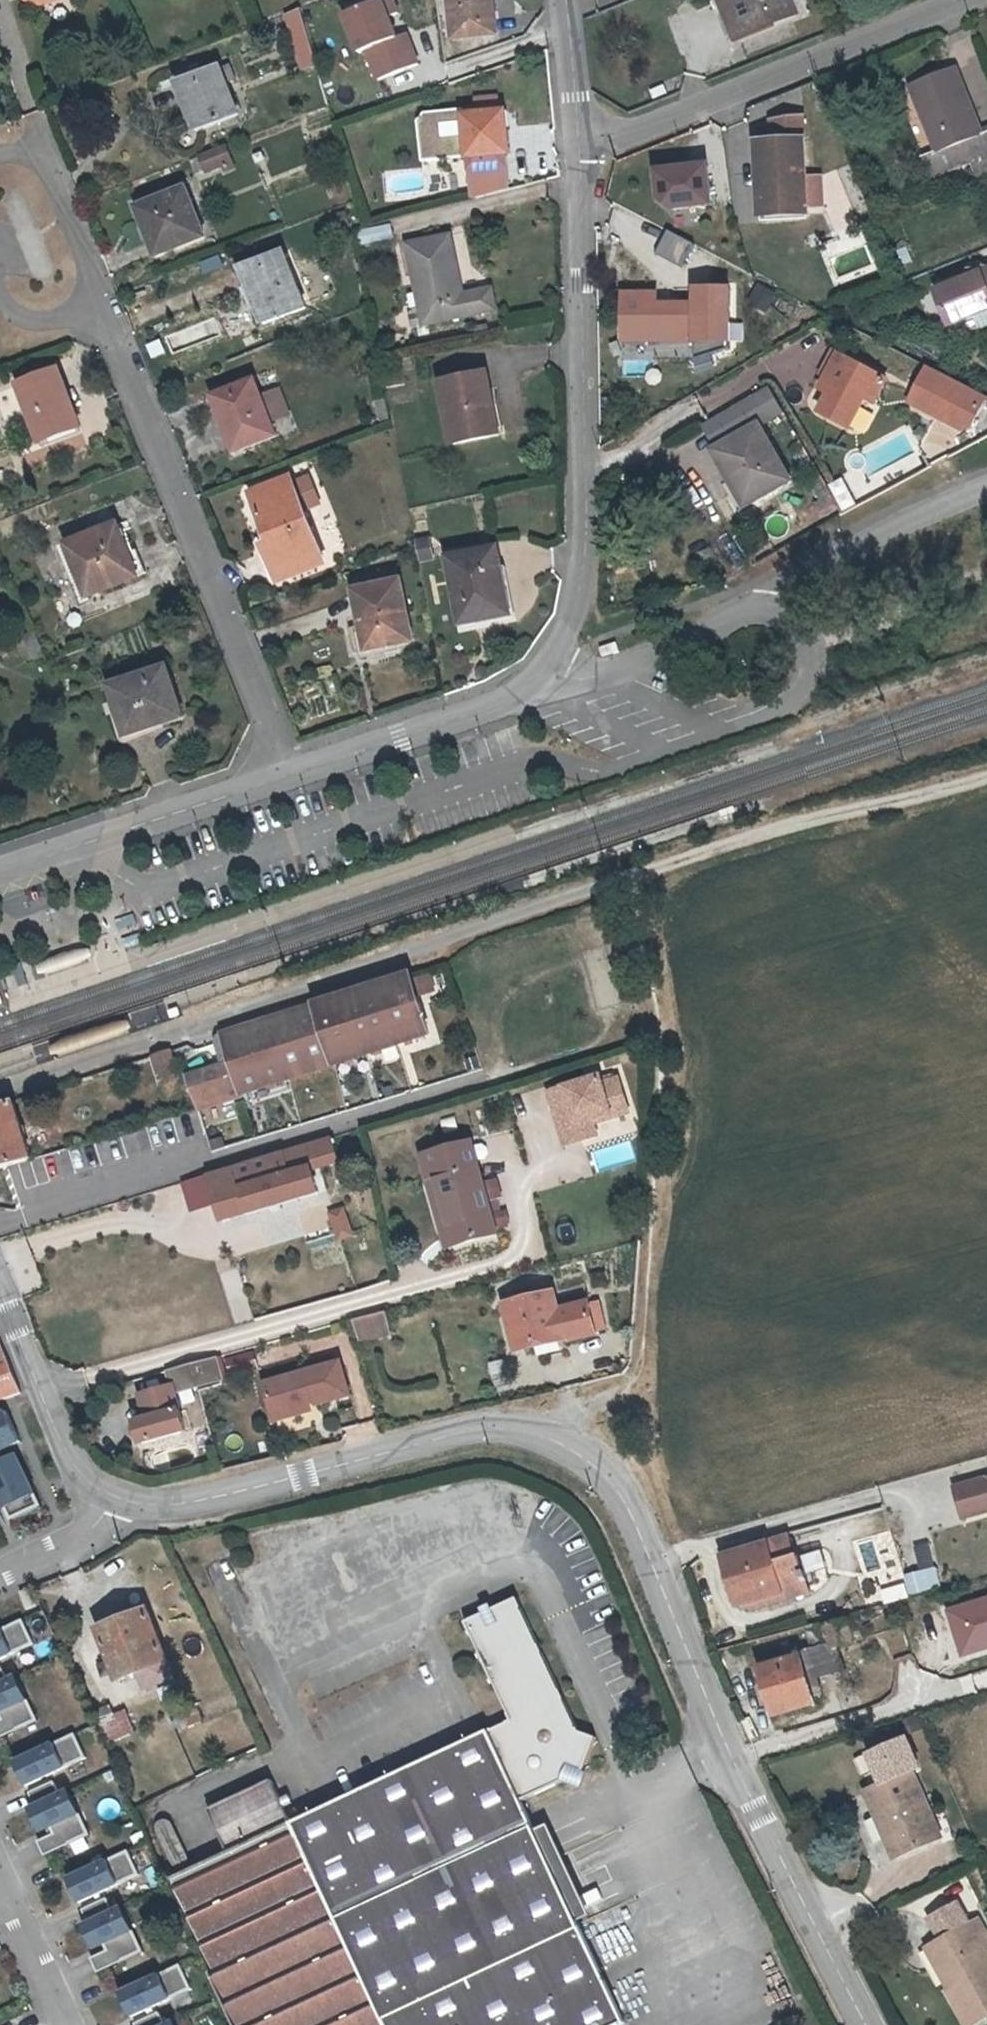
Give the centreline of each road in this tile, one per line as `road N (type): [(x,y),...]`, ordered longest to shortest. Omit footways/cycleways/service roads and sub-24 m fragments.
road 1 (unclassified): [(868,2024),(760,1810),(616,1480),(587,1457),(516,1426),(203,1500),(127,1502)]
road 2 (unclassified): [(0,1090),(717,848),(876,805)]
road 3 (residential): [(580,148),(585,537),(560,647),(533,683)]
road 4 (residential): [(280,772),(98,305)]
road 5 (residential): [(533,683),(610,671),(986,492)]
road 6 (residential): [(580,148),(968,0)]
road 7 (residential): [(280,772),(0,871)]
road 8 (residential): [(533,683),(490,708),(280,772)]
road 9 (unclassified): [(127,1502),(91,1485),(65,1451),(0,1293)]
road 10 (residential): [(98,305),(49,177),(29,158),(0,159)]
road 11 (residential): [(0,1880),(64,2024)]
road 12 (residential): [(127,1502),(85,1535),(0,1578)]
road 13 (residential): [(566,0),(580,148)]

